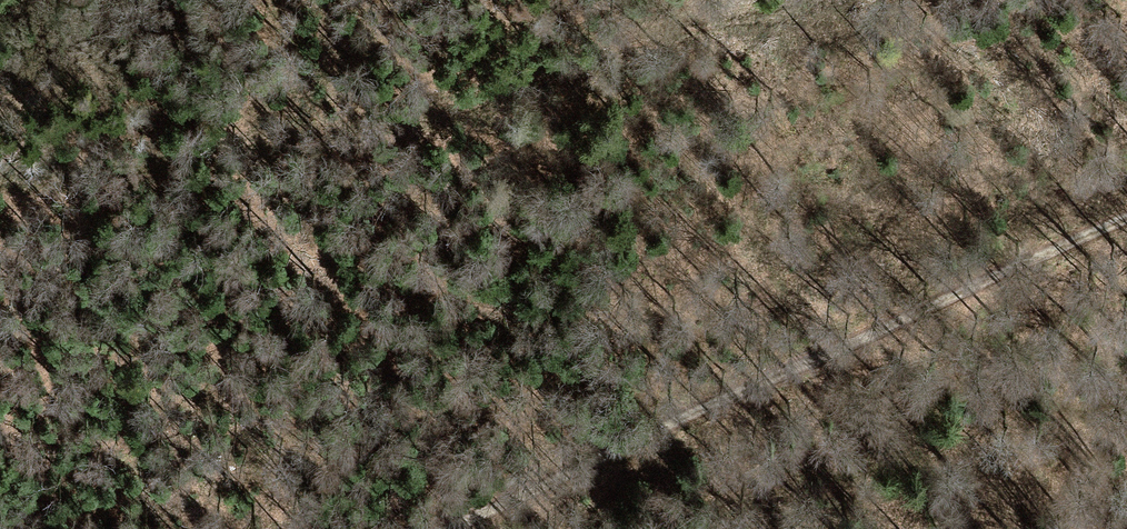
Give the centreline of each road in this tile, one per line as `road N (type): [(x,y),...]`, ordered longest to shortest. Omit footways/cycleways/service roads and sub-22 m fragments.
road 1 (track): [(447,528),(1126,220)]
road 2 (track): [(139,166),(427,115),(533,68),(686,24),(807,0)]

